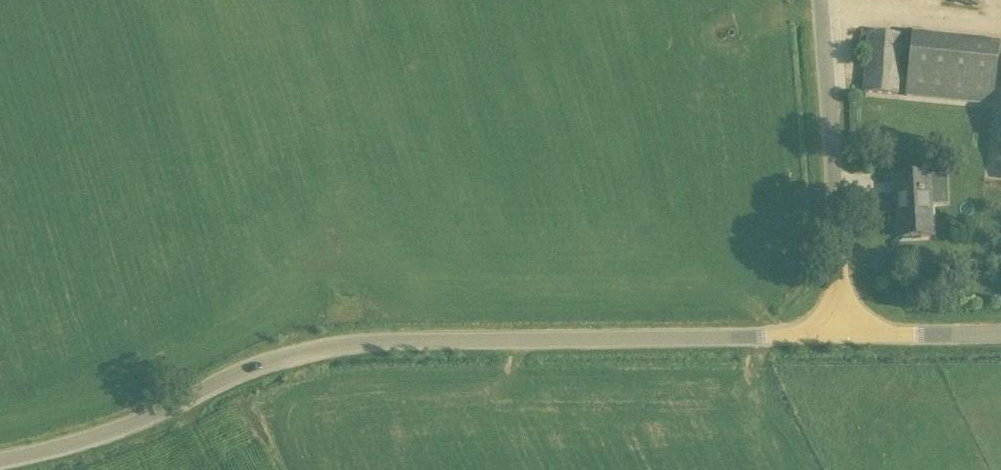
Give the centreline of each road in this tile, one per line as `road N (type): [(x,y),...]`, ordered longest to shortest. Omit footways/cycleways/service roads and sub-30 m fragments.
road 1 (unclassified): [(839,335),(309,350),(253,366),(162,413),(0,460)]
road 2 (unclassified): [(839,335),(819,0)]
road 3 (unclassified): [(1000,334),(839,335)]

